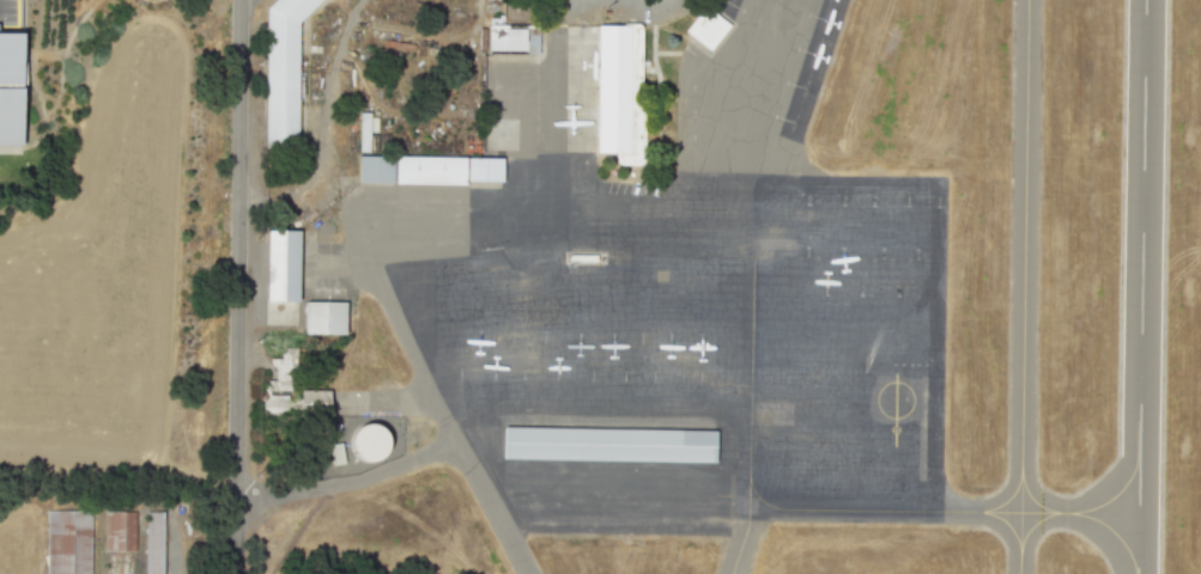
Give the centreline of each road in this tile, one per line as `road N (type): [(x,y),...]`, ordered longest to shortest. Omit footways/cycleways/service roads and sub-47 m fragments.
road 1 (residential): [(241,0),(235,573)]

